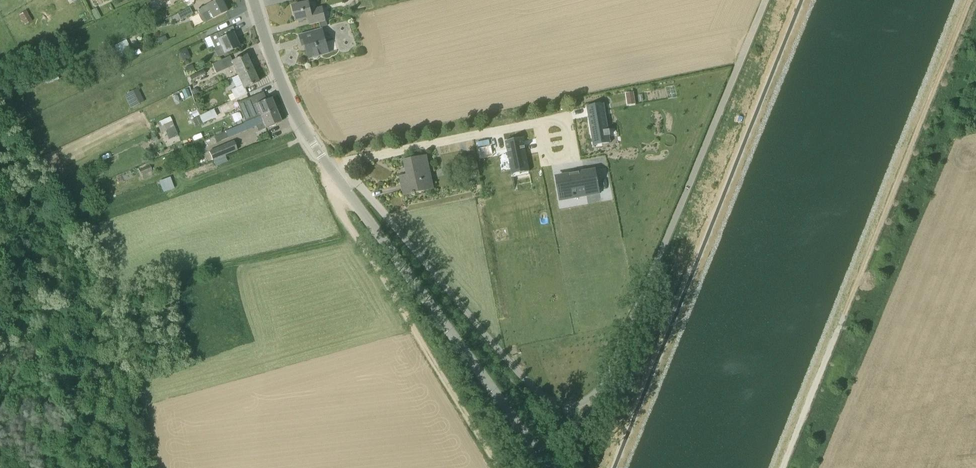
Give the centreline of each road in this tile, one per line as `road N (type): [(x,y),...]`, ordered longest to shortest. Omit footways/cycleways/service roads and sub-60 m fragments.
road 1 (unclassified): [(766,0),(607,374),(579,408),(534,393),(362,185),(337,179)]
road 2 (unclassified): [(551,467),(337,179)]
road 3 (track): [(354,233),(494,467)]
road 4 (unclassified): [(337,179),(298,119),(254,0)]

